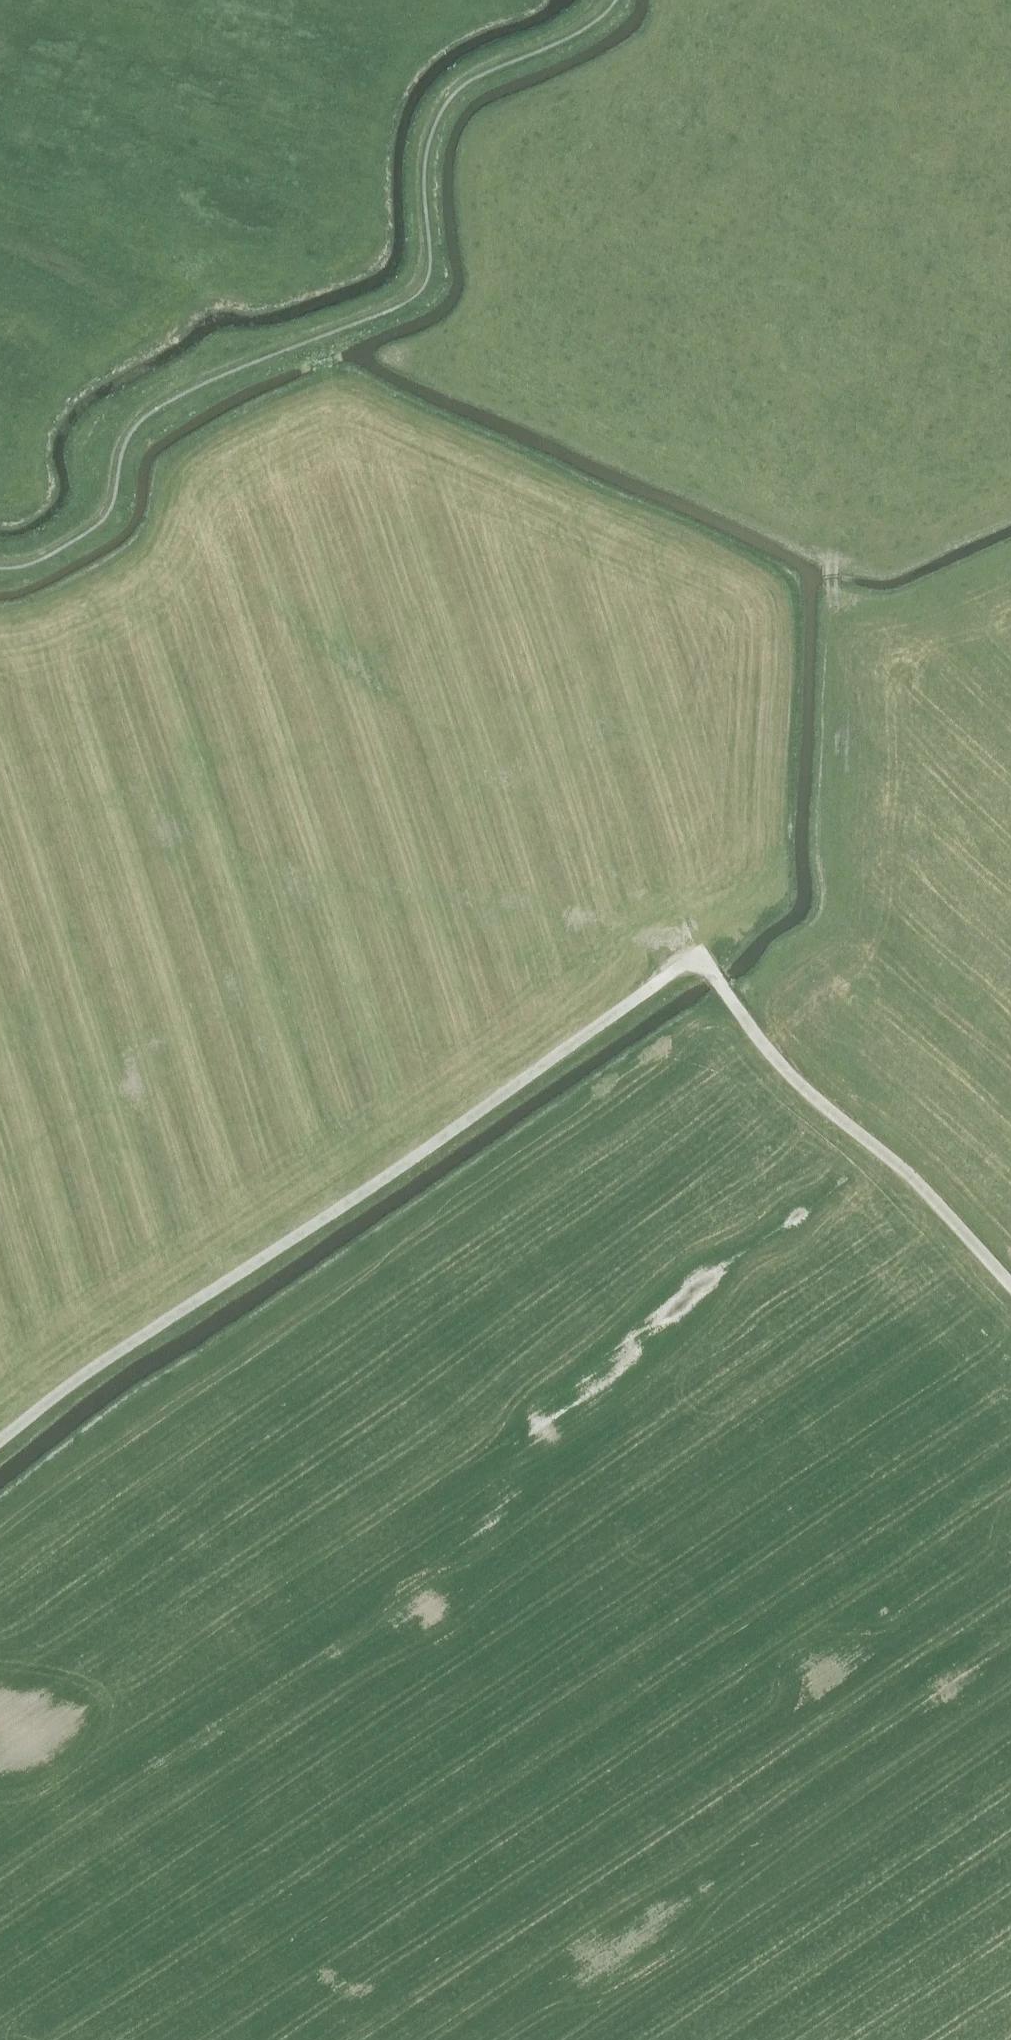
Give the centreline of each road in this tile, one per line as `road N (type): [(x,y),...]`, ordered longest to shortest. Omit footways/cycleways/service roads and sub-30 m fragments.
road 1 (unclassified): [(0,1447),(684,973),(714,976),(742,1024),(813,1103),(929,1199),(1010,1286)]

